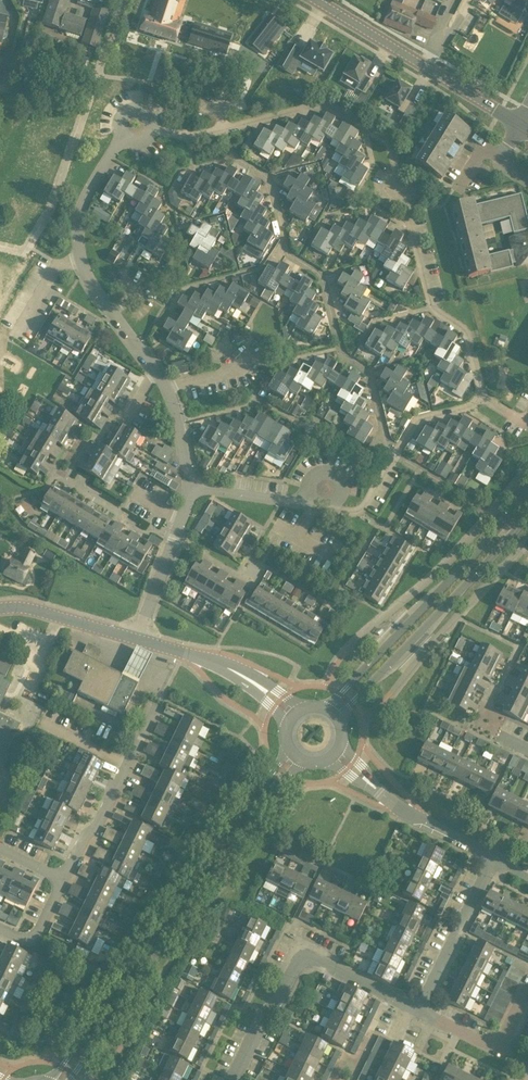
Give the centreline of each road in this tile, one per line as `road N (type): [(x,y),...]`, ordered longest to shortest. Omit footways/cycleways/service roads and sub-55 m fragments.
road 1 (residential): [(225,128),(331,106),(392,144),(434,308),(465,325),(481,398)]
road 2 (tertiary): [(290,747),(52,1079)]
road 3 (tertiary): [(72,1079),(304,759)]
road 4 (residential): [(398,456),(387,447),(368,371),(343,355),(325,281),(291,257),(270,180),(237,158),(225,128)]
road 5 (tertiary): [(527,491),(325,708)]
road 6 (tertiary): [(339,720),(527,515)]
road 7 (residential): [(230,1079),(300,954),(421,1011)]
road 8 (tertiary): [(520,126),(310,0)]
road 9 (residential): [(81,261),(87,200),(135,125),(187,137),(225,128)]
road 10 (residential): [(496,859),(407,813),(334,754)]
road 11 (residential): [(68,879),(156,708)]
road 12 (residential): [(294,715),(242,676),(139,638)]
road 13 (residential): [(421,1011),(496,859)]
road 14 (residential): [(139,638),(191,486)]
road 15 (residential): [(139,638),(0,608)]
road 16 (residential): [(155,371),(81,261)]
road 17 (residential): [(315,505),(191,486)]
road 18 (residential): [(421,1011),(527,1066)]

